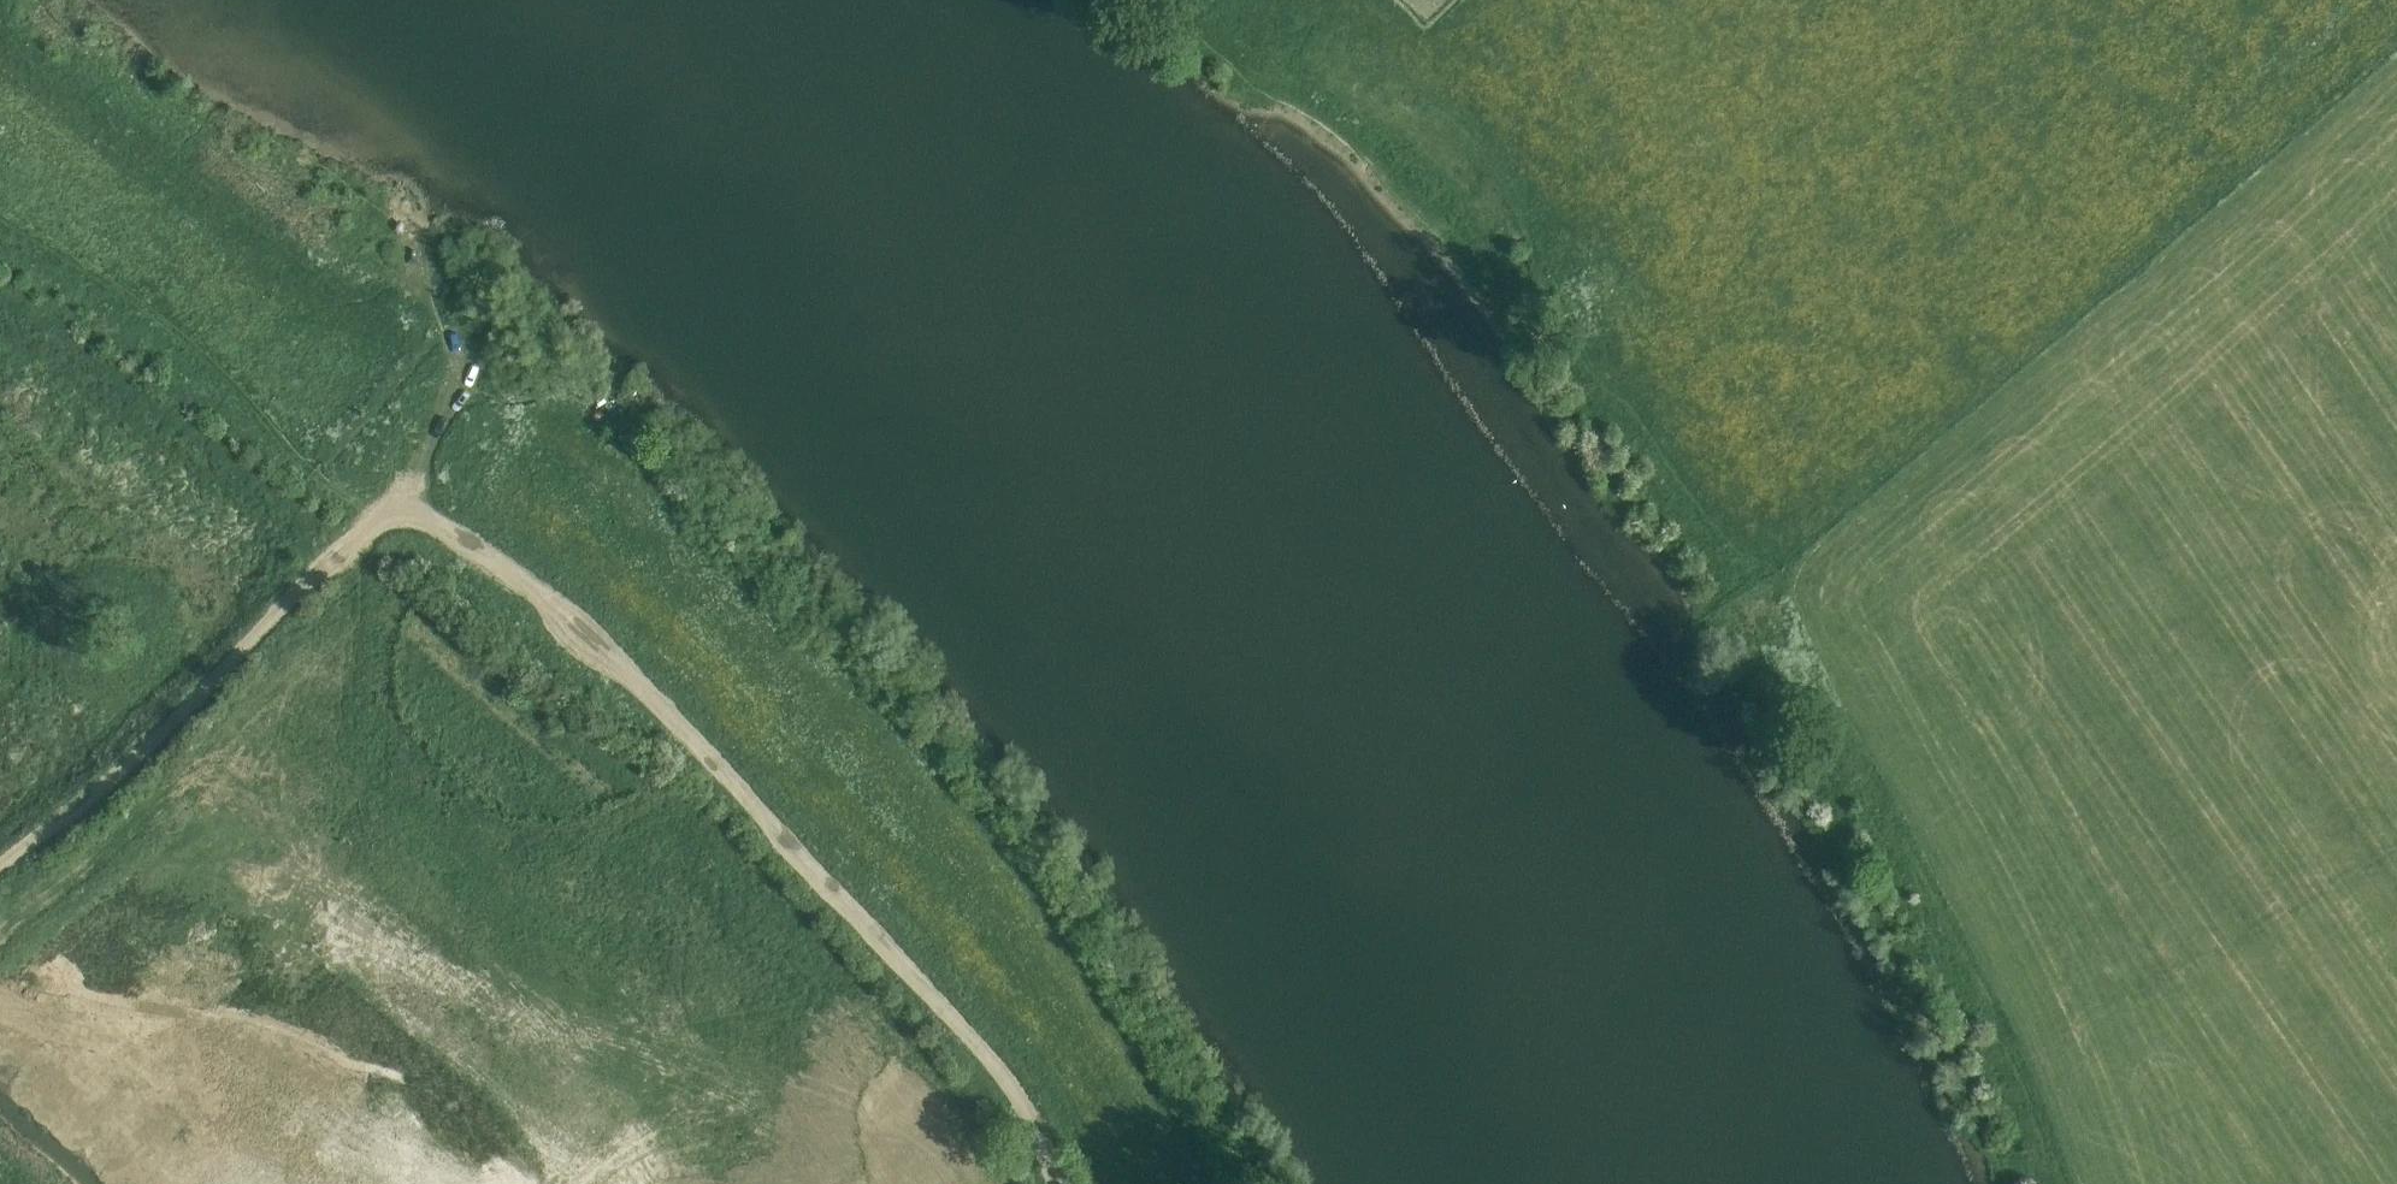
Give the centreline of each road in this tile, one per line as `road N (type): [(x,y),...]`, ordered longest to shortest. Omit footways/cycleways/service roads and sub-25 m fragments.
road 1 (track): [(399,505),(441,521),(499,563),(724,773),(999,1071),(1065,1183)]
road 2 (track): [(0,863),(140,757),(375,518)]
road 3 (track): [(464,362),(433,287),(424,204)]
road 4 (track): [(399,505),(464,362)]

